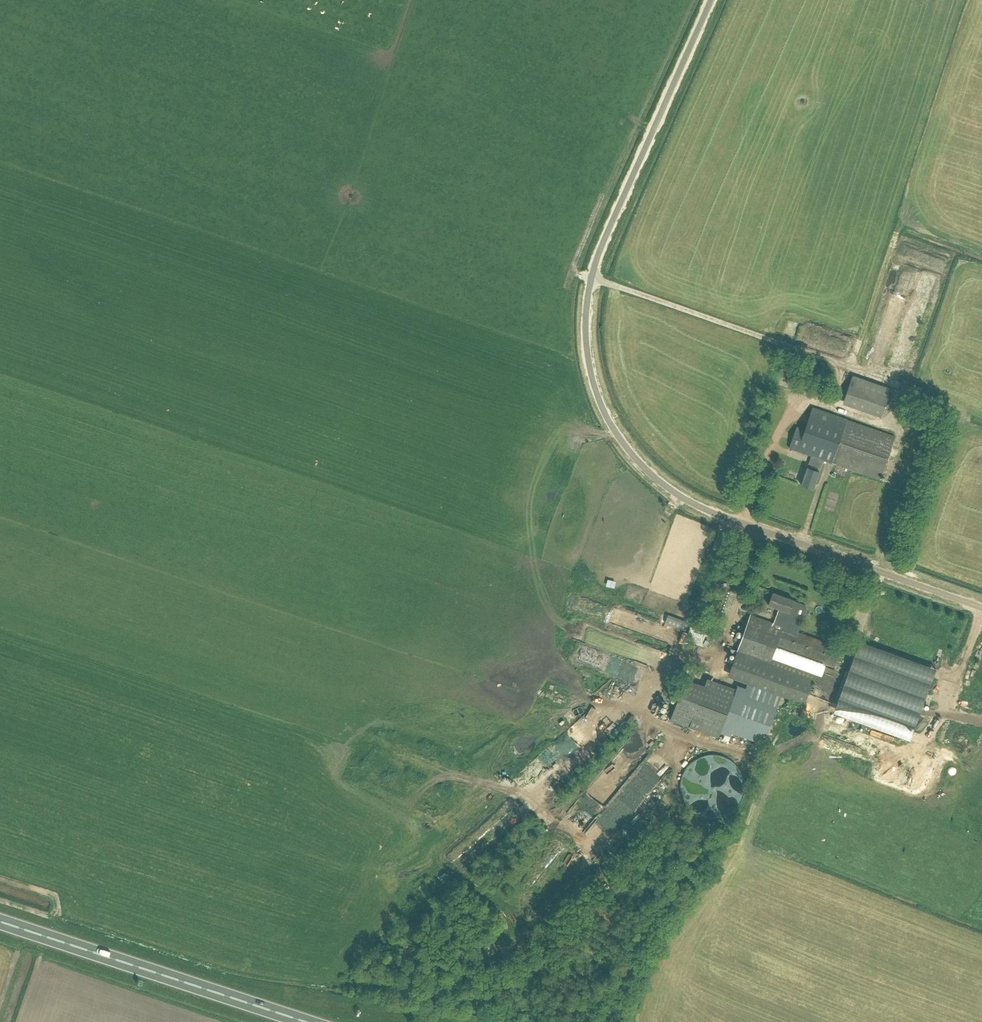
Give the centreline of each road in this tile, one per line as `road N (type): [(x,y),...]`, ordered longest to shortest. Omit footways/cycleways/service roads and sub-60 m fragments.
road 1 (unclassified): [(981,608),(684,499),(653,475),(604,413),(586,325),(591,275),(710,0)]
road 2 (trunk): [(306,1021),(0,921)]
road 3 (track): [(764,530),(720,656)]

